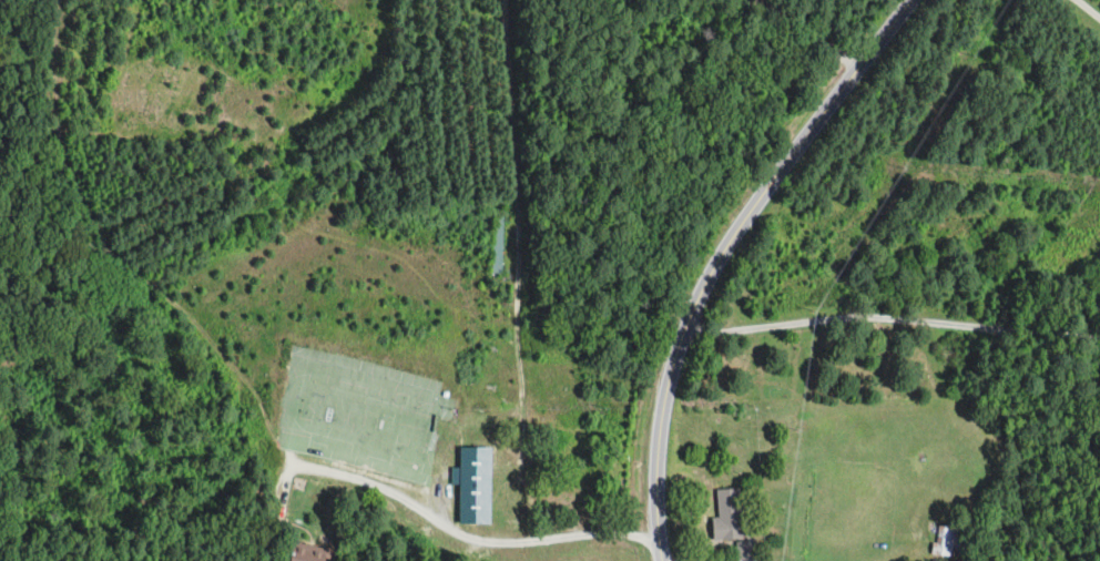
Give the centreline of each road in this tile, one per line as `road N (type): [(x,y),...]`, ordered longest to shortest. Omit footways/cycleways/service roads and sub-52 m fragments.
road 1 (residential): [(662,560),(659,436),(690,318),(772,182),(913,0)]
road 2 (track): [(502,0),(517,214),(520,472),(561,538)]
road 3 (track): [(1099,337),(852,316),(682,338)]
road 4 (residential): [(293,467),(404,492),(456,538),(659,539)]

